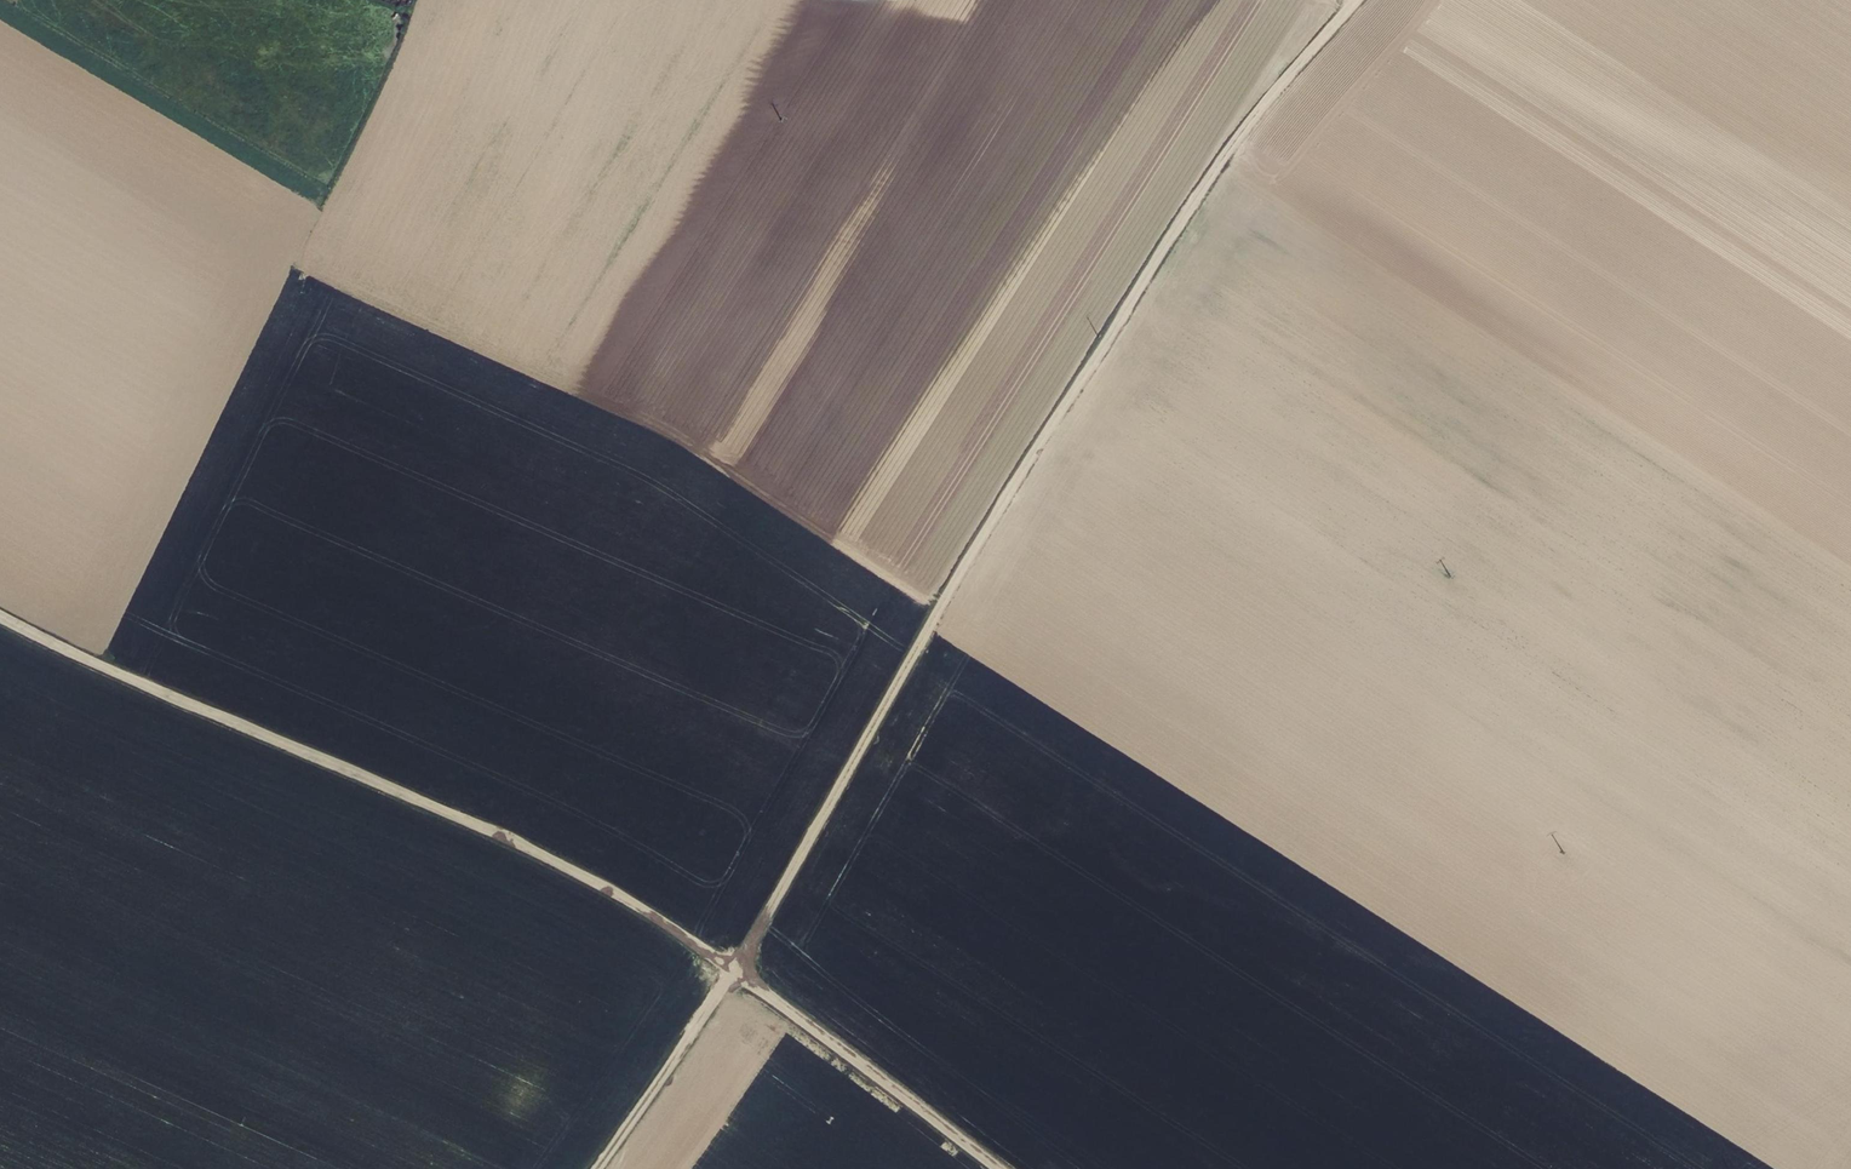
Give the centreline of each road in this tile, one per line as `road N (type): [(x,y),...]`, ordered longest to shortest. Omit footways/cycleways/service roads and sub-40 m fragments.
road 1 (track): [(592,1168),(736,971),(853,766),(931,603),(1049,420),(1264,96),(1354,0)]
road 2 (track): [(0,617),(601,887),(736,971),(998,1168)]

